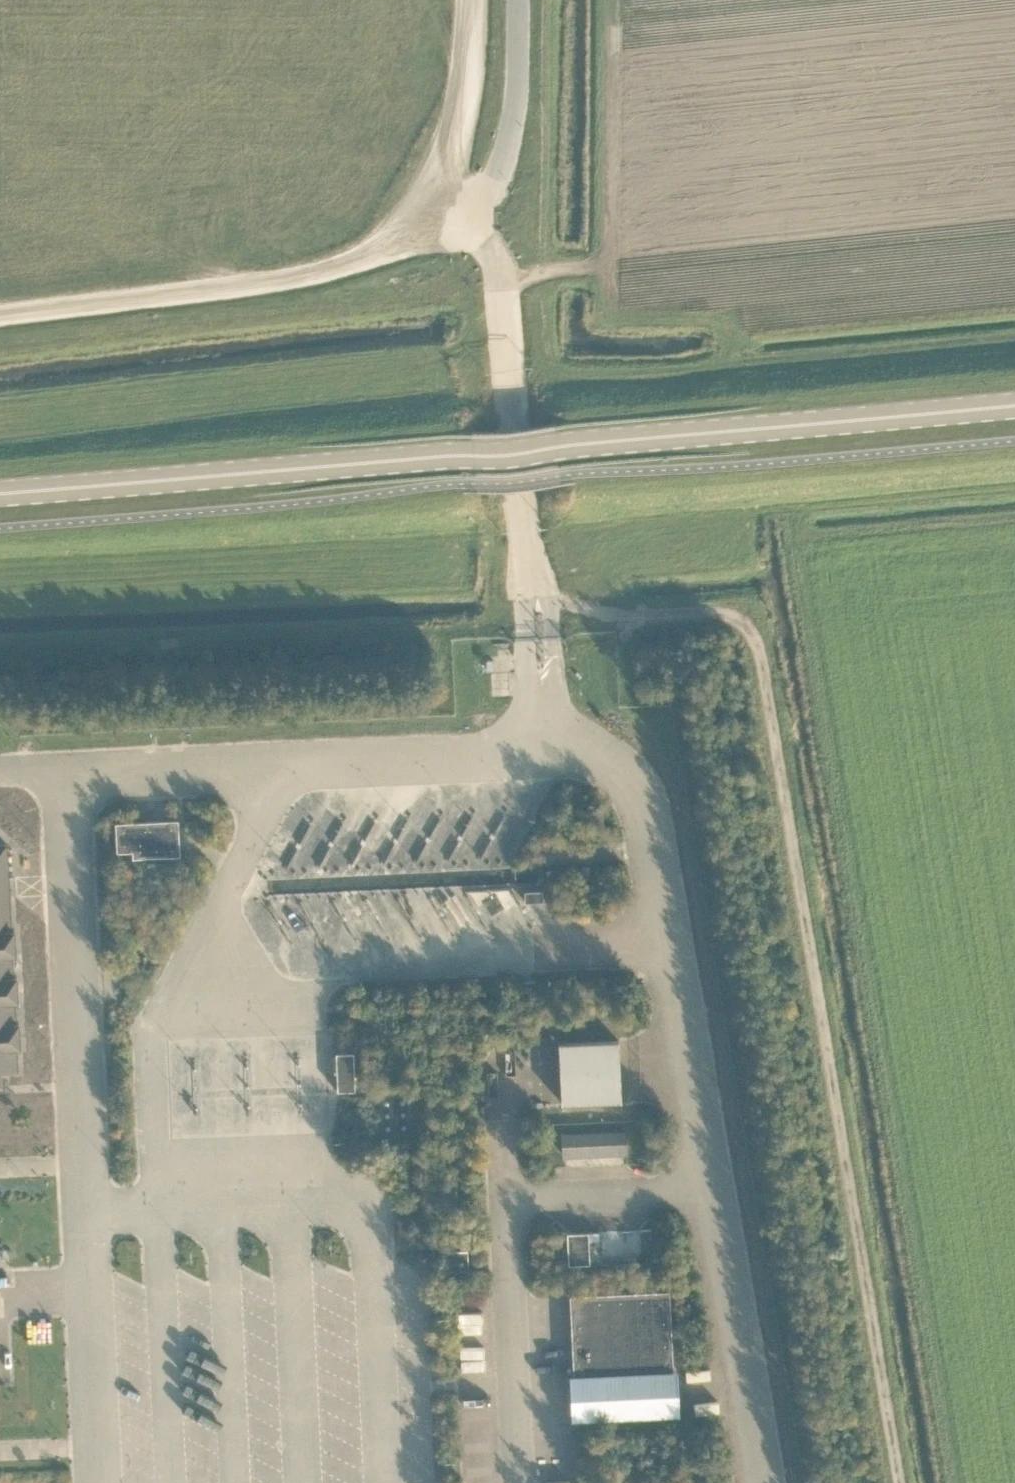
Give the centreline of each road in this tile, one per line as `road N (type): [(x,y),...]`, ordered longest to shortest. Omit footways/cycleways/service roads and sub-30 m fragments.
road 1 (track): [(901,1482),(762,639),(729,611),(599,608),(536,589)]
road 2 (primary): [(0,490),(1014,399)]
road 3 (track): [(0,312),(310,272),(395,244),(434,221)]
road 4 (track): [(434,221),(466,96),(468,0)]

